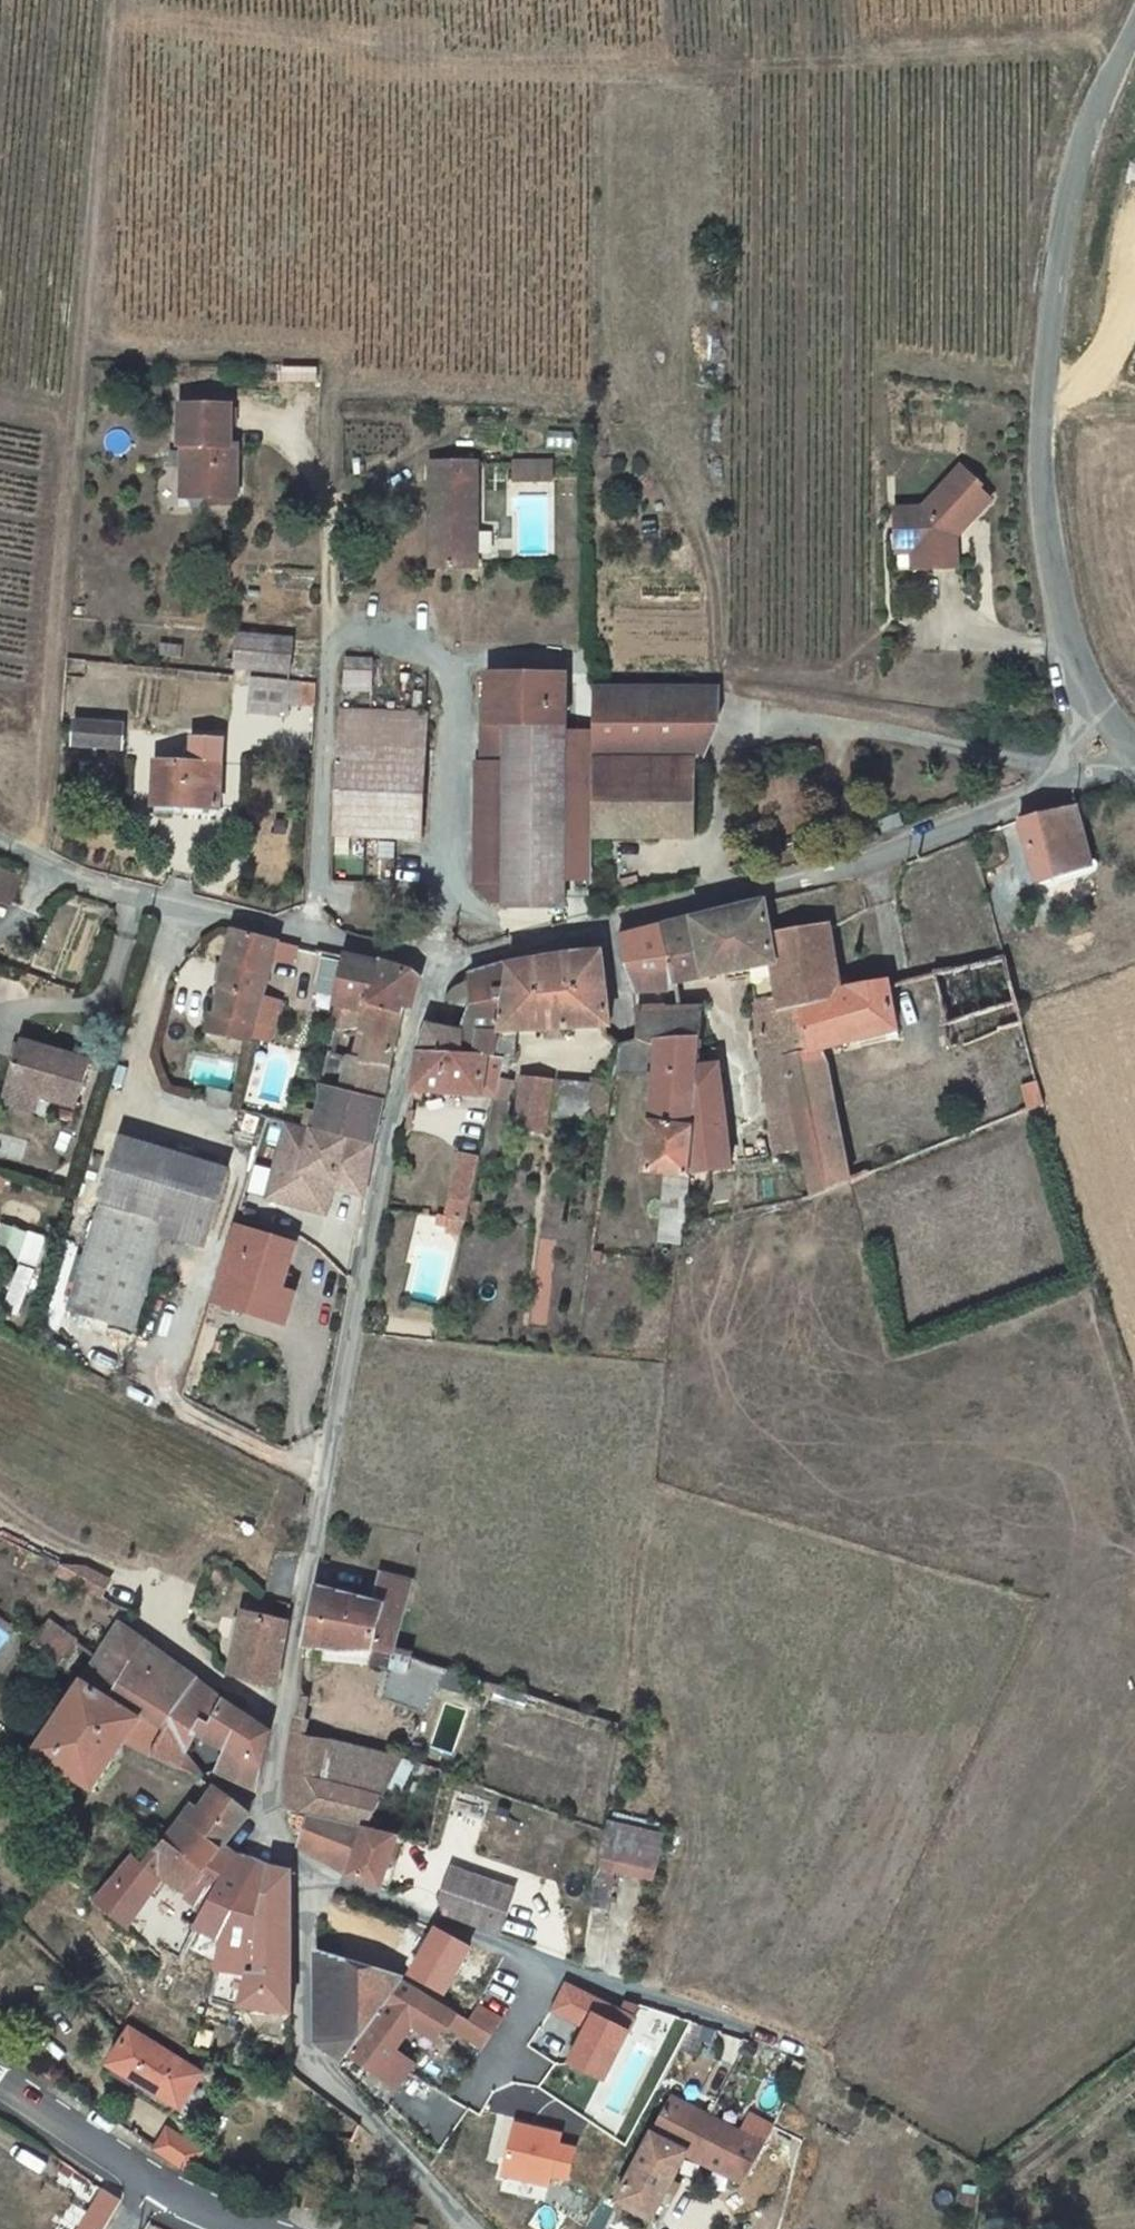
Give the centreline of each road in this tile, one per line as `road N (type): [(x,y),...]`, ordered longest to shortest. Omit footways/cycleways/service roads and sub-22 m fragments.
road 1 (residential): [(434,963),(411,1032),(266,1805),(299,1868),(309,2067),(469,2228)]
road 2 (track): [(106,9),(452,65),(1049,39),(1087,45),(1117,64)]
road 3 (track): [(107,0),(33,855)]
road 4 (unclassified): [(1112,741),(1074,664),(1044,520),(1042,390),(1076,159),(1134,24)]
road 5 (residential): [(1112,741),(1010,804),(801,884),(434,963)]
road 6 (track): [(314,936),(330,503),(288,428)]
road 7 (residential): [(434,963),(145,896),(0,839)]
road 8 (track): [(1068,774),(992,749),(738,707)]
road 9 (unclassified): [(152,2187),(0,2084)]

